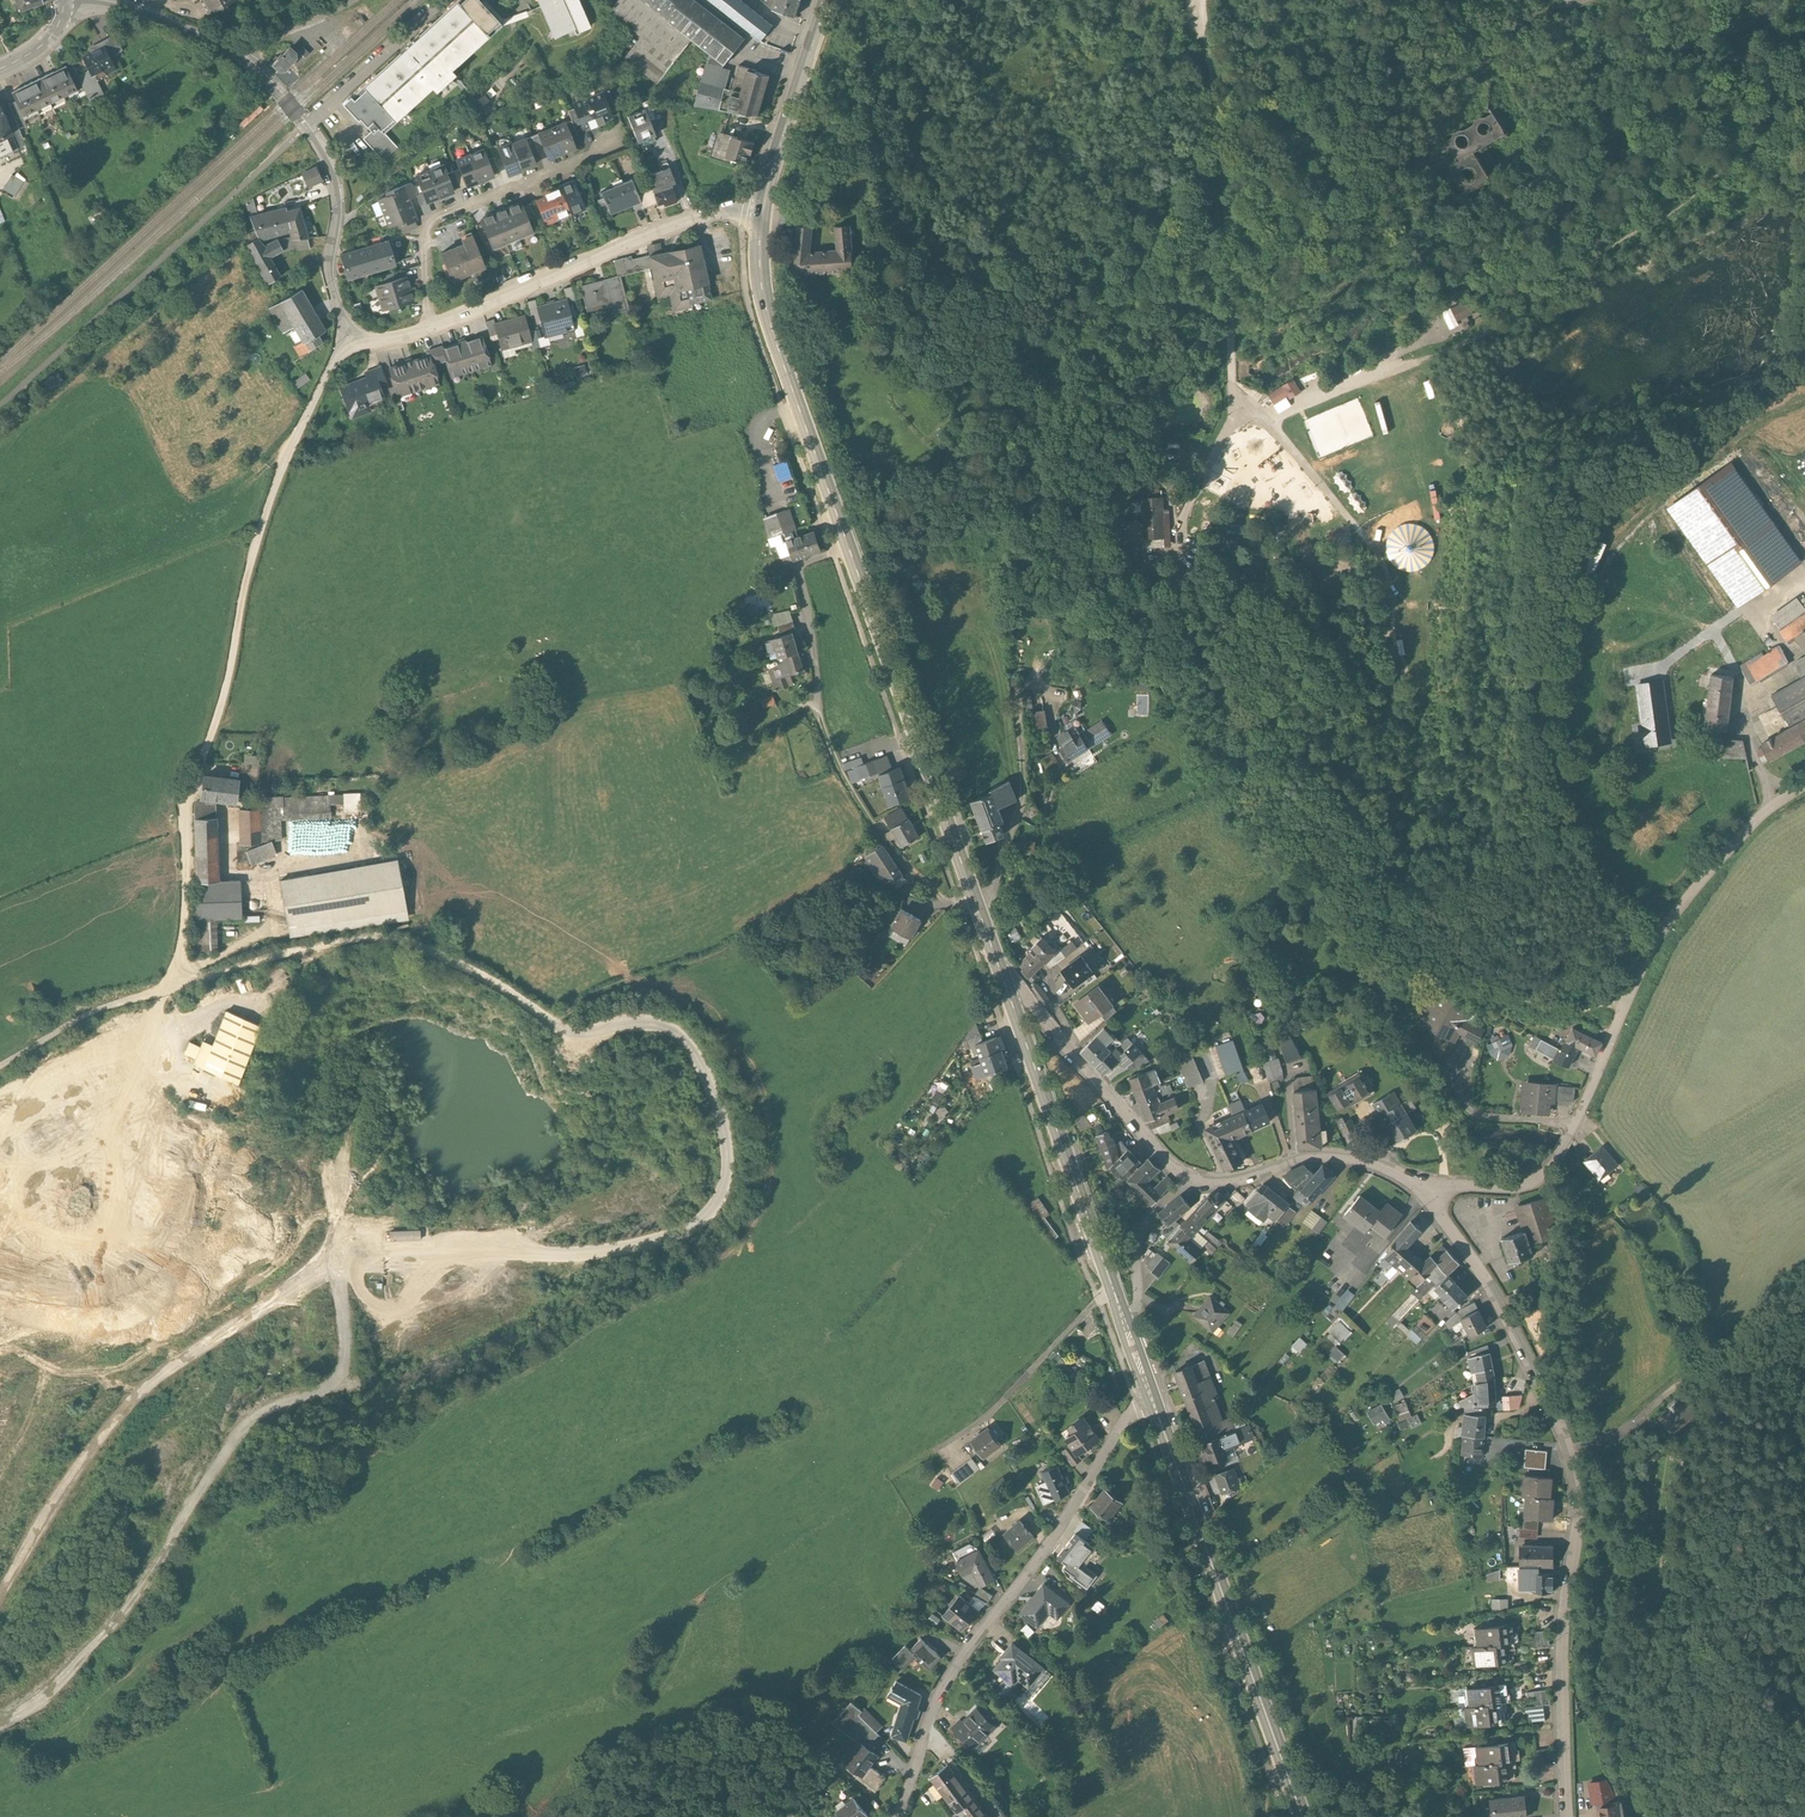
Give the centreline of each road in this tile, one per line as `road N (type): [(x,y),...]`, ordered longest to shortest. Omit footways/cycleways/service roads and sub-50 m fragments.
road 1 (unclassified): [(427,328),(623,244),(763,204)]
road 2 (track): [(1234,408),(1271,430),(1382,557),(1393,589),(1396,679)]
road 3 (residential): [(427,328),(427,226),(628,145)]
road 4 (unclassified): [(65,2),(136,9),(225,48),(305,127)]
road 5 (track): [(1396,679),(1410,691),(1412,745),(1405,768),(1388,780),(1364,779),(1343,741),(1347,721),(1382,692)]
road 6 (unclassified): [(305,127),(336,195),(329,278),(356,346)]
road 7 (secondary): [(826,0),(763,204)]
road 8 (residential): [(305,127),(446,0)]

